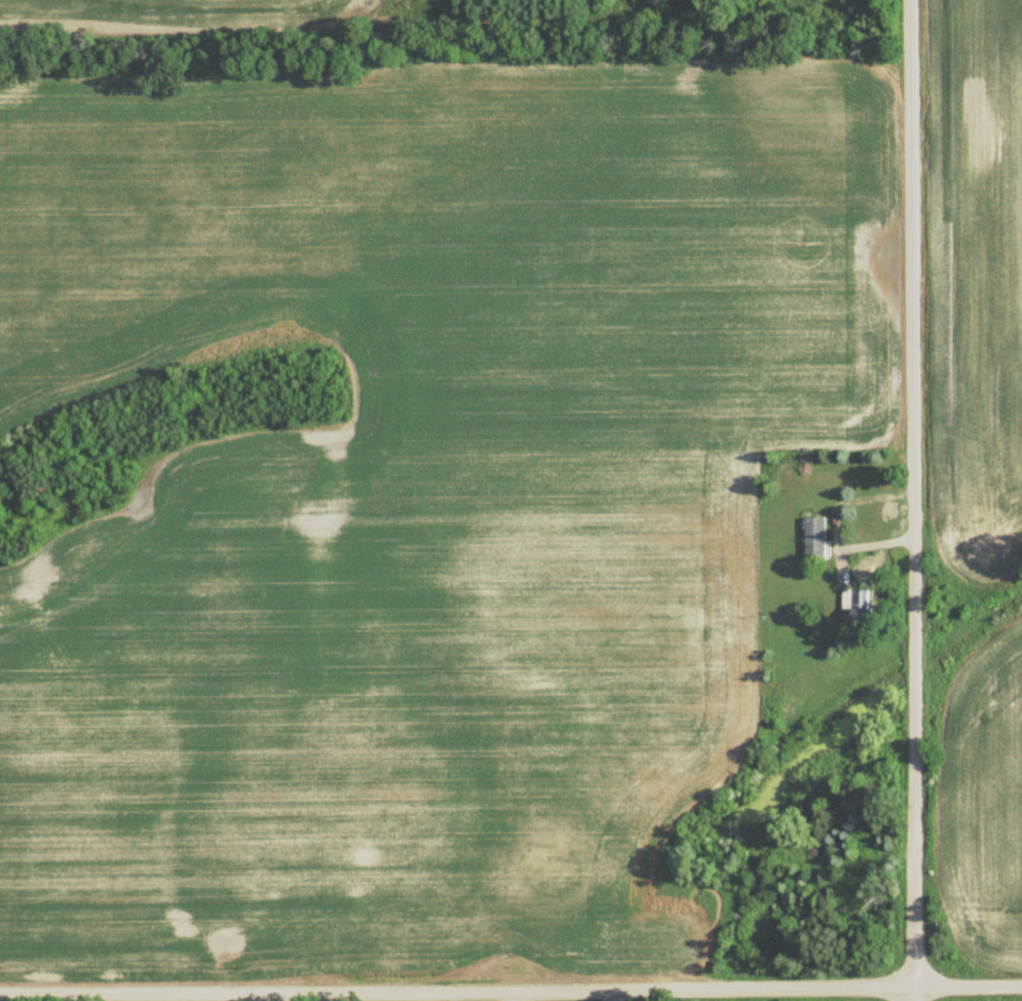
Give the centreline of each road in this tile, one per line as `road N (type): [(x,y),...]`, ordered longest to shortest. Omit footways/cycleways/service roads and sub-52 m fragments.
road 1 (residential): [(1021,987),(0,992)]
road 2 (residential): [(915,1000),(911,0)]

